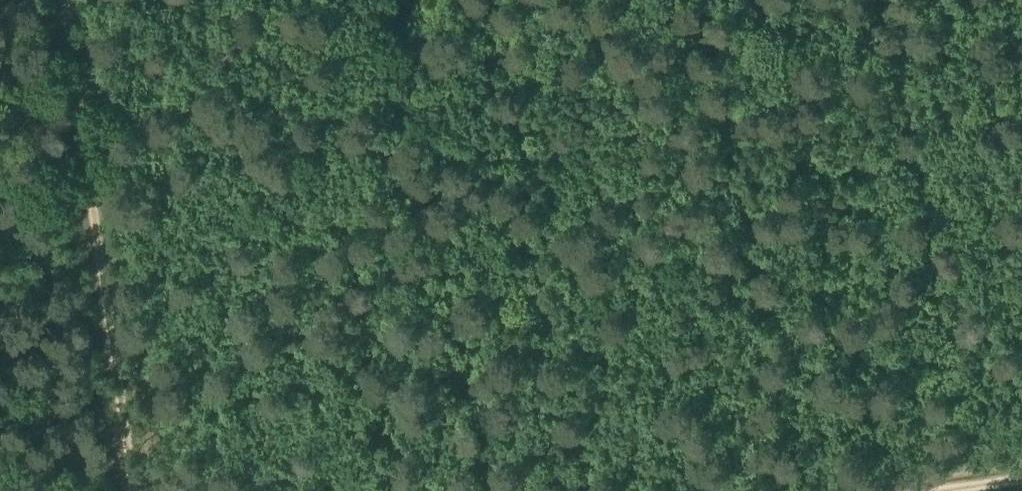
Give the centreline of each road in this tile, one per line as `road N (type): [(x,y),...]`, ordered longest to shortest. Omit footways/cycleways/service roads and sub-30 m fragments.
road 1 (track): [(135,490),(66,0)]

